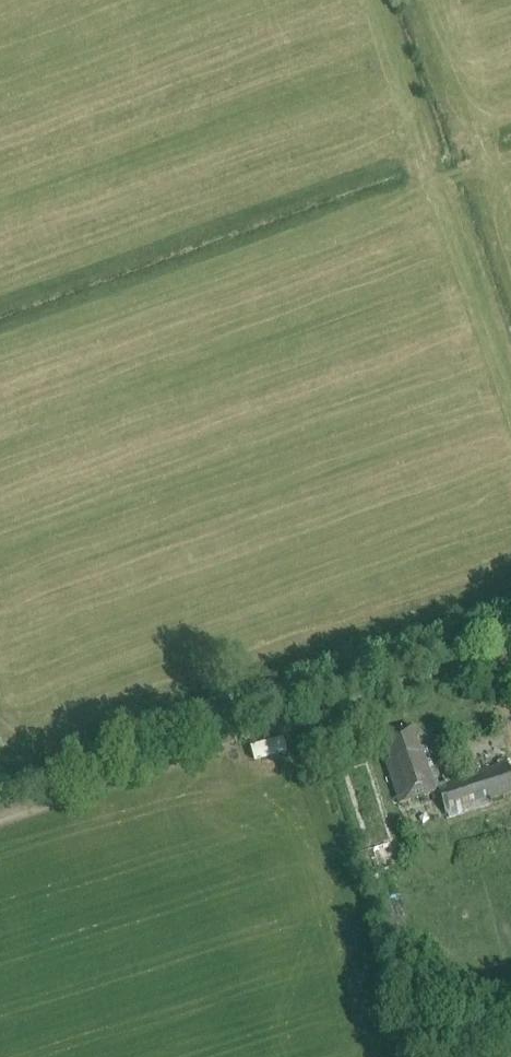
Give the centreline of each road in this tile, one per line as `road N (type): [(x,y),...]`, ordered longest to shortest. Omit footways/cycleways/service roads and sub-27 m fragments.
road 1 (track): [(0,811),(510,630)]

